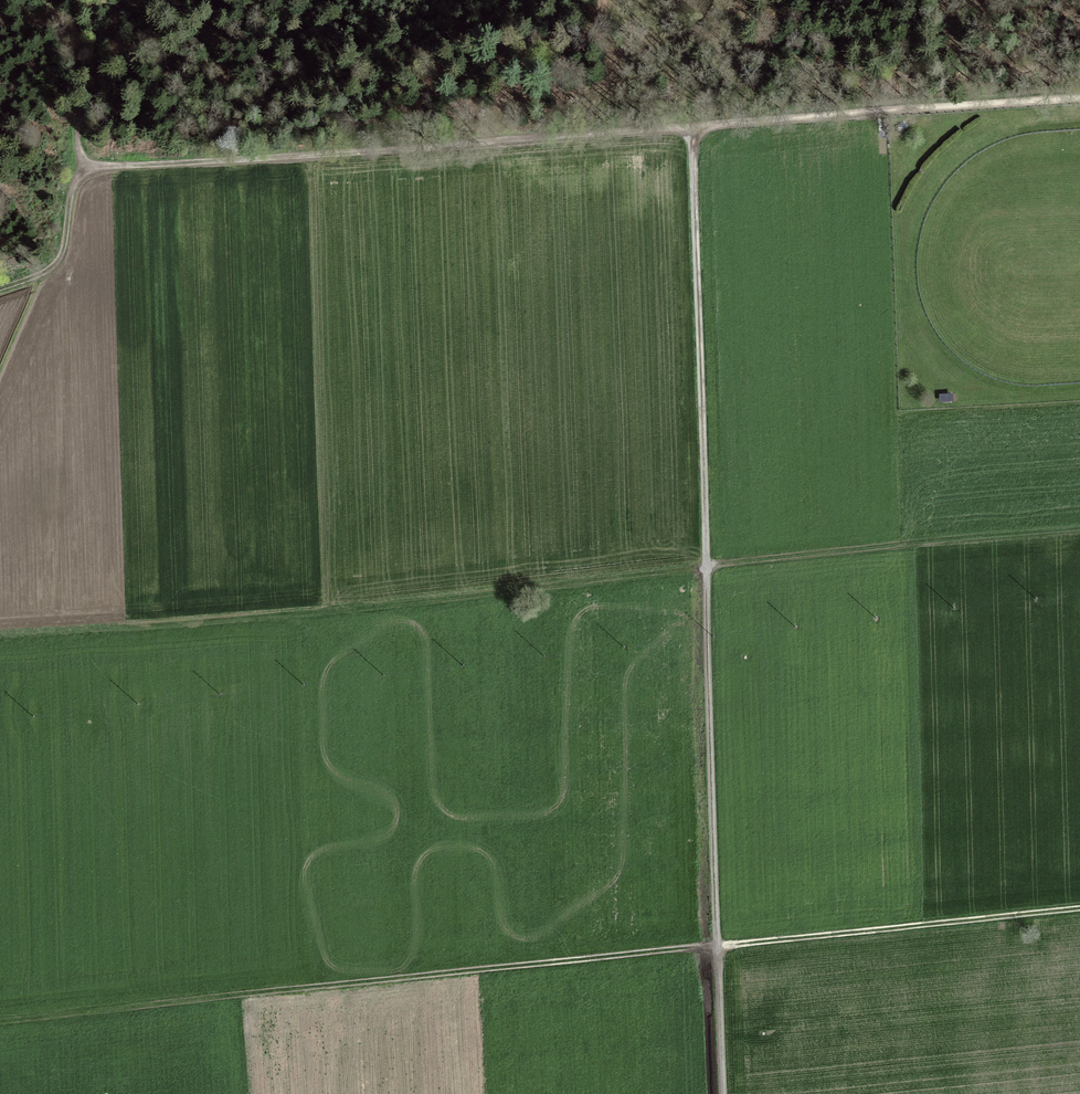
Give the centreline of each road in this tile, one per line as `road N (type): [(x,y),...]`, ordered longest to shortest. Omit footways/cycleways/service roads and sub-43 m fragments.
road 1 (track): [(1079,912),(0,1025)]
road 2 (track): [(723,1093),(694,123)]
road 3 (track): [(1079,532),(274,618)]
road 4 (track): [(83,166),(694,123)]
road 5 (track): [(72,0),(76,150),(83,166)]
road 6 (track): [(0,289),(56,263),(83,166)]
road 7 (track): [(601,134),(588,29),(595,0)]

